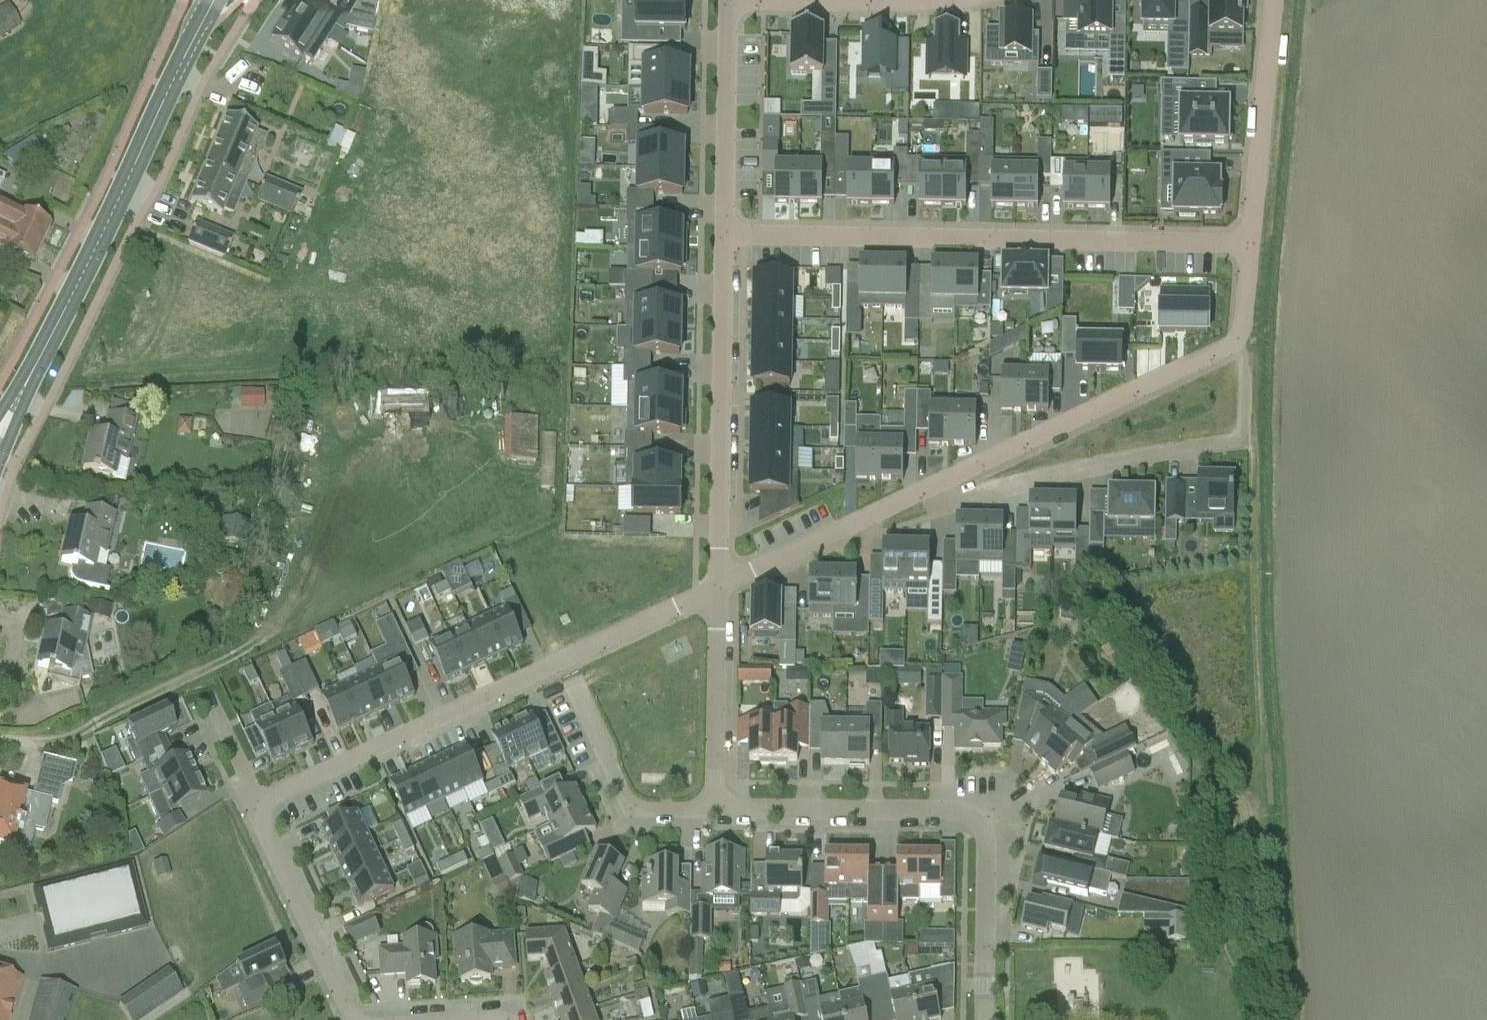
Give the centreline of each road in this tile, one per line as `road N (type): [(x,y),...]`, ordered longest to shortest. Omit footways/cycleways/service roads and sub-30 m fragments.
road 1 (residential): [(725,237),(1251,249)]
road 2 (residential): [(251,807),(718,590)]
road 3 (residential): [(983,1019),(987,851),(973,819),(716,810)]
road 4 (primary): [(12,409),(214,0)]
road 5 (residential): [(1233,341),(1244,358),(1238,441),(1103,463),(950,502),(933,487)]
road 6 (residential): [(725,237),(718,590)]
road 7 (residential): [(933,487),(1233,341)]
road 8 (residential): [(1251,249),(1272,0)]
road 9 (residential): [(718,590),(933,487)]
road 10 (residential): [(729,2),(725,237)]
road 11 (residential): [(350,1019),(251,807)]
road 12 (residential): [(716,810),(634,810),(572,679)]
road 13 (residential): [(716,810),(718,590)]
road 14 (residential): [(946,0),(729,2)]

